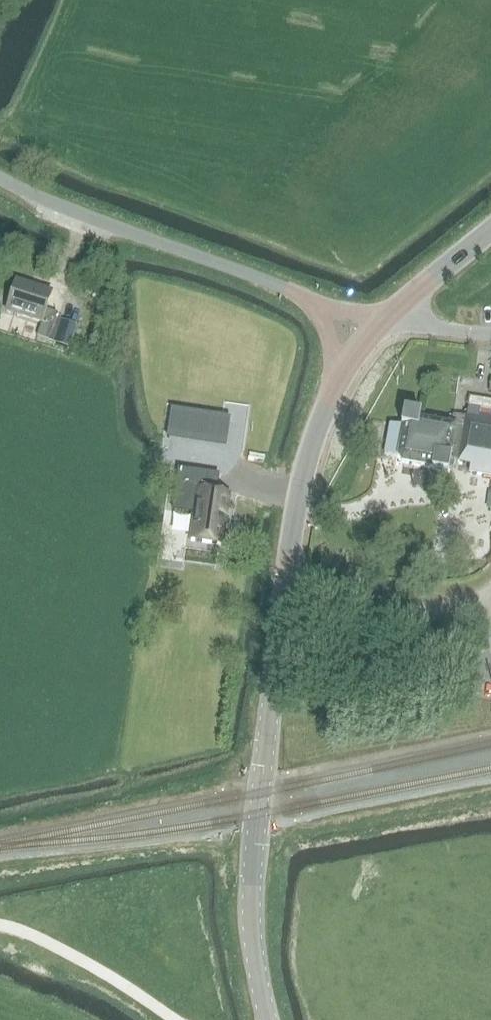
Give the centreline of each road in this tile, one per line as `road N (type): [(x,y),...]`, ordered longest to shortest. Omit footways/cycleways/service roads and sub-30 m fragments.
road 1 (tertiary): [(268,1019),(254,912),(258,814),(301,488),(337,380)]
road 2 (unclassified): [(315,303),(0,177)]
road 3 (tertiary): [(388,317),(490,229)]

